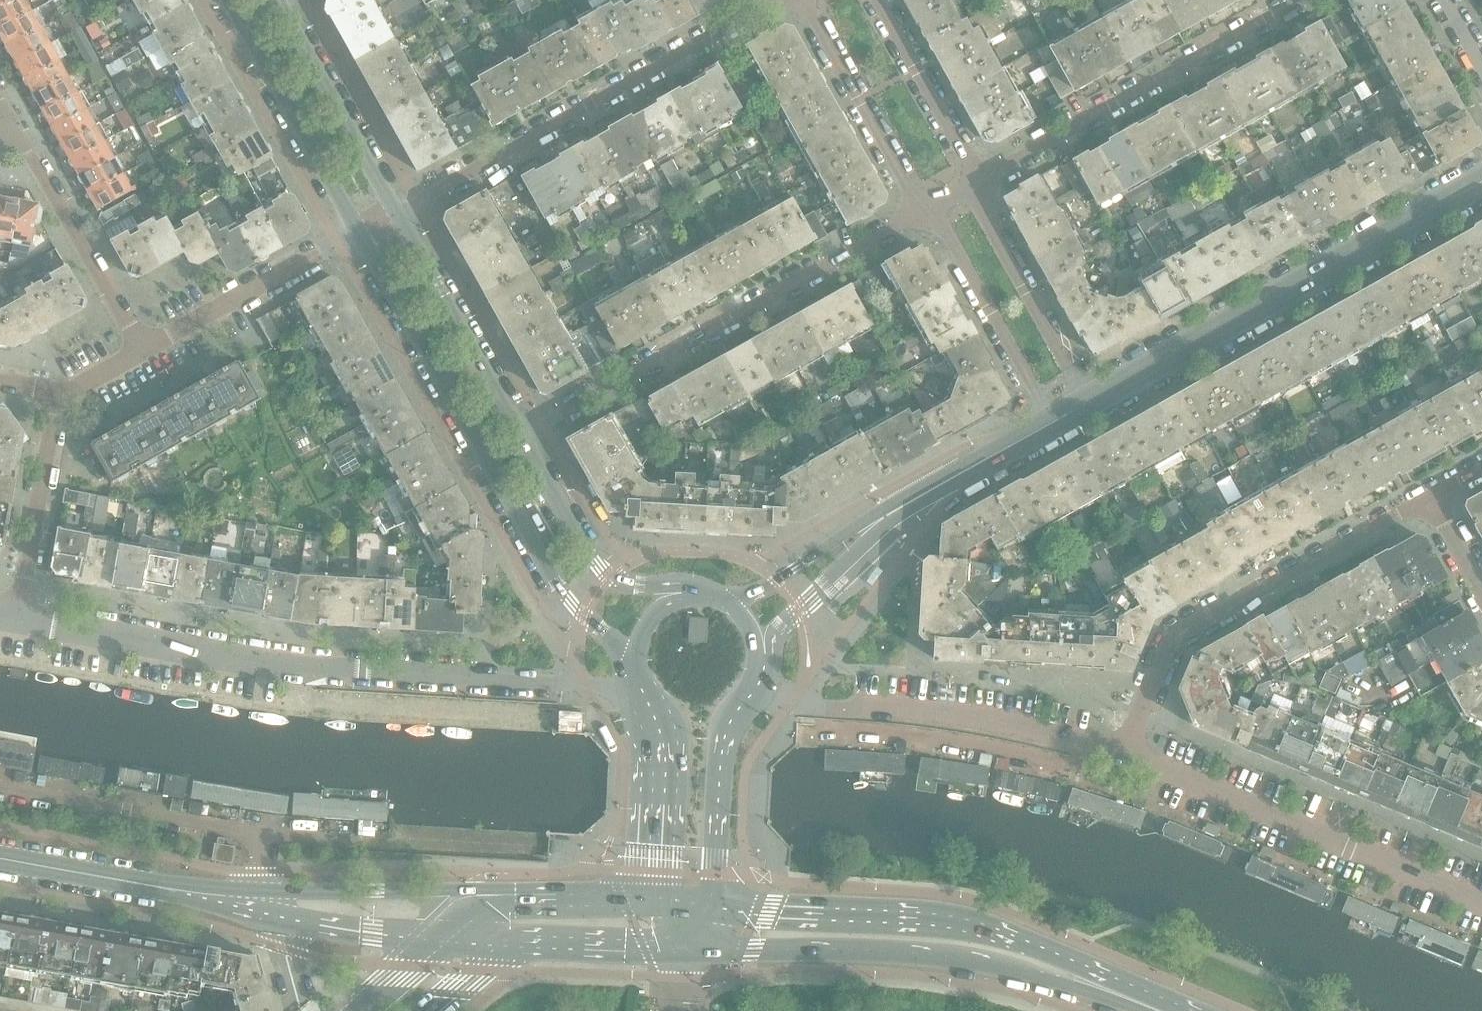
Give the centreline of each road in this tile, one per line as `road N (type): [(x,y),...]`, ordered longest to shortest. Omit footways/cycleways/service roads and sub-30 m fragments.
road 1 (residential): [(19,615),(325,668),(638,687)]
road 2 (secondary): [(357,229),(556,588),(635,661)]
road 3 (residential): [(924,214),(523,440)]
road 4 (tertiary): [(1086,399),(1481,181)]
road 5 (residential): [(396,212),(769,0)]
road 6 (residential): [(1431,498),(1183,632),(1161,656),(1121,753)]
road 7 (secondary): [(685,951),(910,953),(1098,985)]
road 8 (secondary): [(1098,985),(986,932),(720,906)]
road 9 (residential): [(1481,901),(1121,753)]
road 10 (residential): [(977,184),(1305,0)]
road 11 (residential): [(1121,753),(979,718),(789,703),(754,690)]
road 12 (tertiary): [(263,903),(0,857)]
road 13 (residential): [(140,352),(11,122)]
road 14 (secondary): [(228,0),(357,229)]
road 15 (secondary): [(523,440),(396,212)]
road 16 (residential): [(790,0),(819,22),(924,214)]
road 17 (residential): [(140,352),(357,229)]
road 18 (residential): [(924,214),(948,238),(1052,419)]
road 19 (residential): [(1086,399),(985,219),(977,184)]
road 20 (secondary): [(396,212),(281,2)]
road 21 (secondary): [(675,593),(629,584),(596,565),(523,440)]
road 22 (residential): [(58,393),(19,615)]
road 23 (secondary): [(720,906),(724,737),(754,690)]
road 24 (secondary): [(638,687),(655,737),(648,899)]
road 25 (tertiary): [(474,894),(373,892),(263,903)]
road 26 (residential): [(977,184),(877,0)]
road 27 (tertiary): [(878,521),(1052,419)]
road 28 (secondary): [(500,947),(685,951)]
road 29 (tertiary): [(764,660),(777,631),(878,521)]
road 30 (tertiary): [(263,903),(351,935),(433,944)]
road 31 (secondary): [(648,899),(474,894)]
road 32 (tertiary): [(878,521),(849,530),(731,605)]

